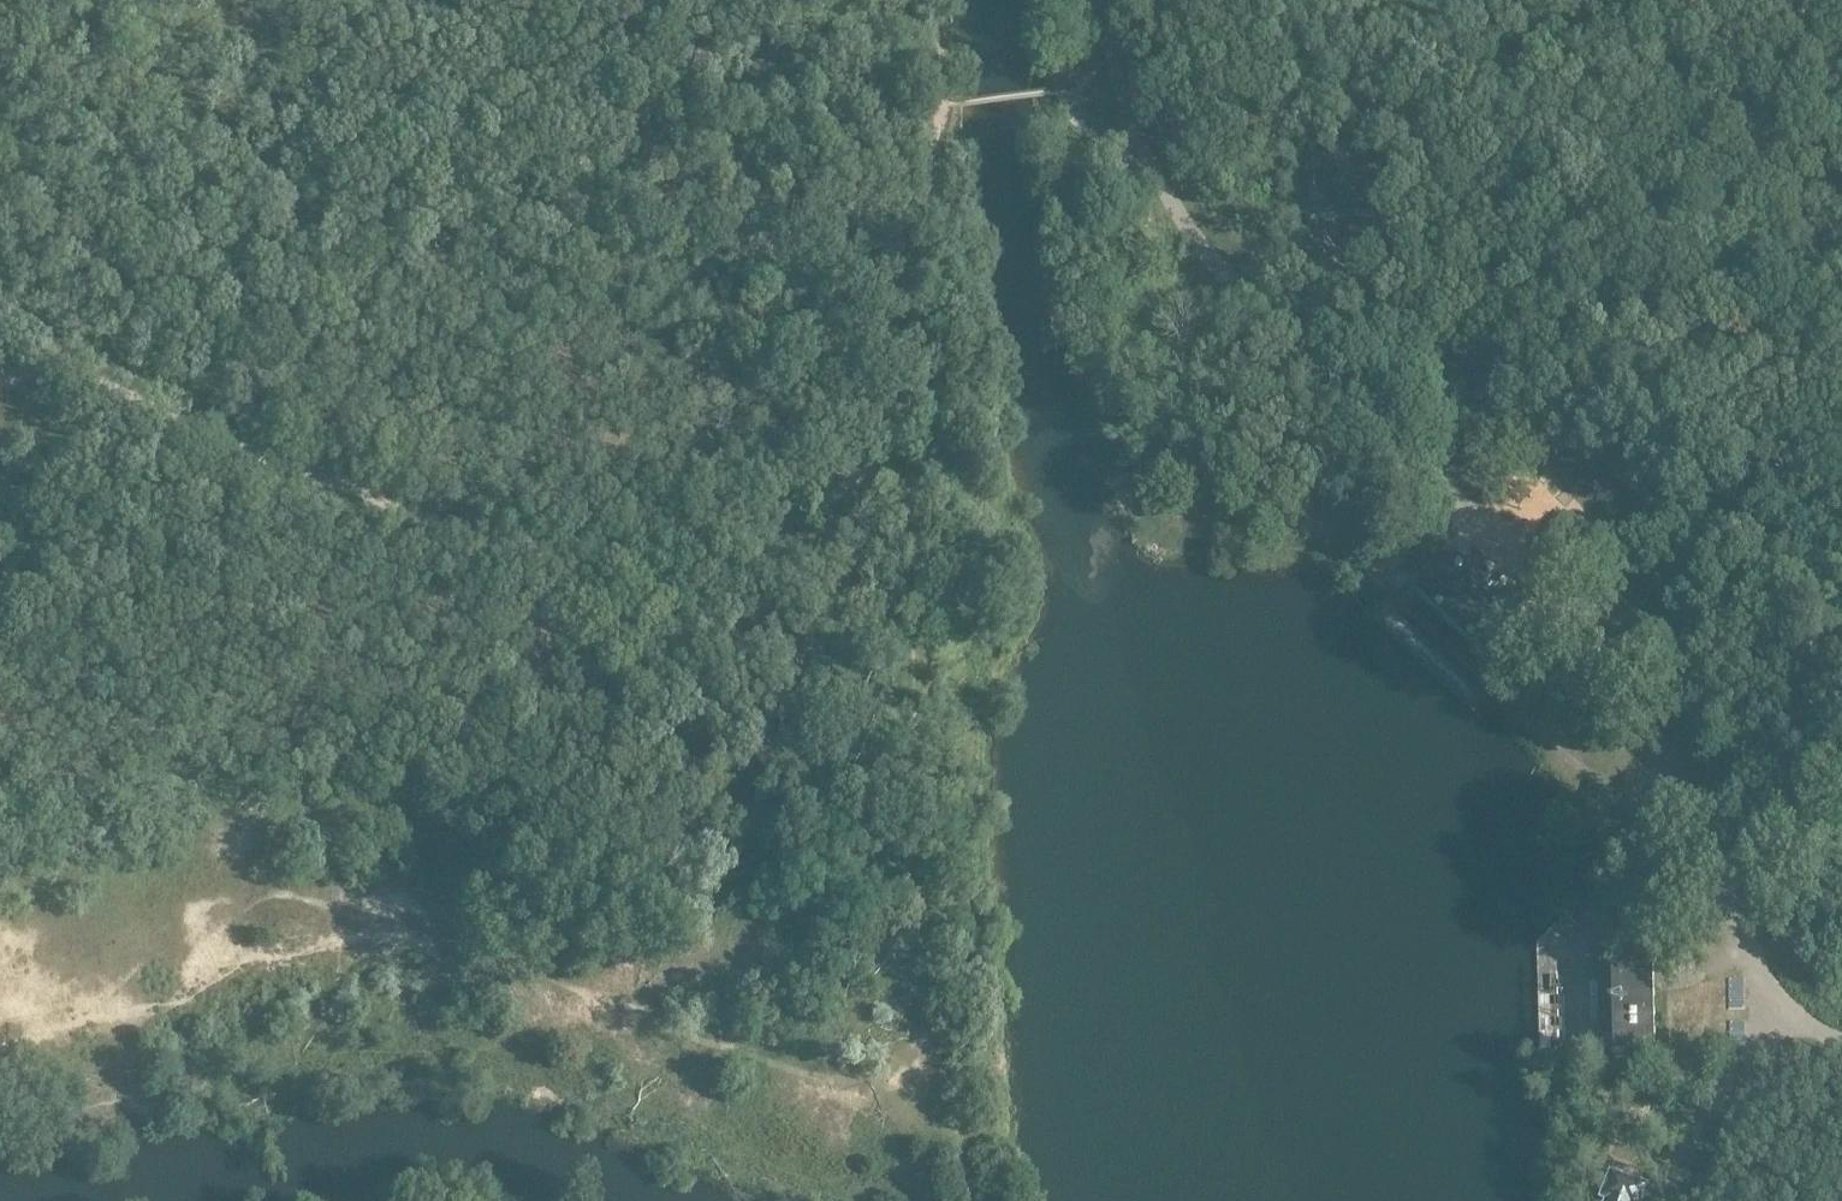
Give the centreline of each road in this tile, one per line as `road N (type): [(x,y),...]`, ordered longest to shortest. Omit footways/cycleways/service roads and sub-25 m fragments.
road 1 (track): [(1841,1041),(1796,1016),(1748,957),(1629,666),(1276,324),(1206,250),(1159,176)]
road 2 (track): [(1159,176),(1118,80),(1105,0)]

